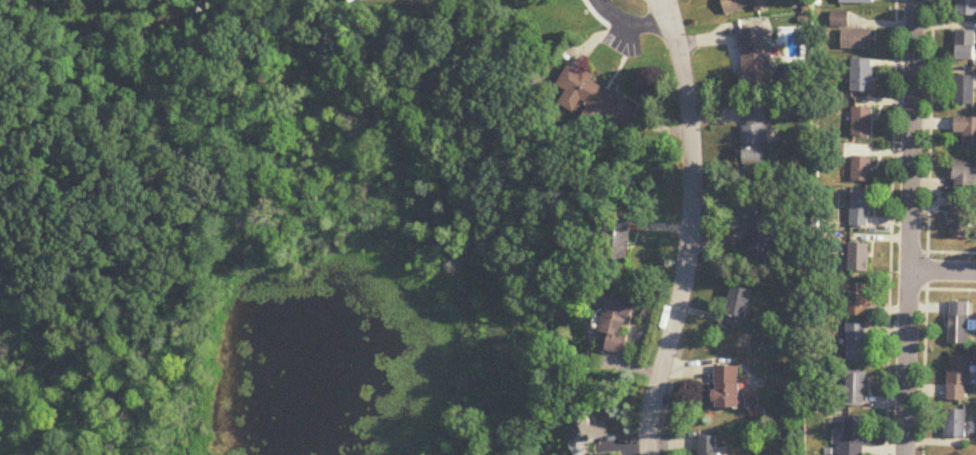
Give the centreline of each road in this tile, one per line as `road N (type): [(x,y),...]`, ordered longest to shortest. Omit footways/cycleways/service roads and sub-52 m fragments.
road 1 (residential): [(652,454),(651,418),(692,238),(694,143),(688,82),(659,0)]
road 2 (residential): [(916,0),(905,454)]

